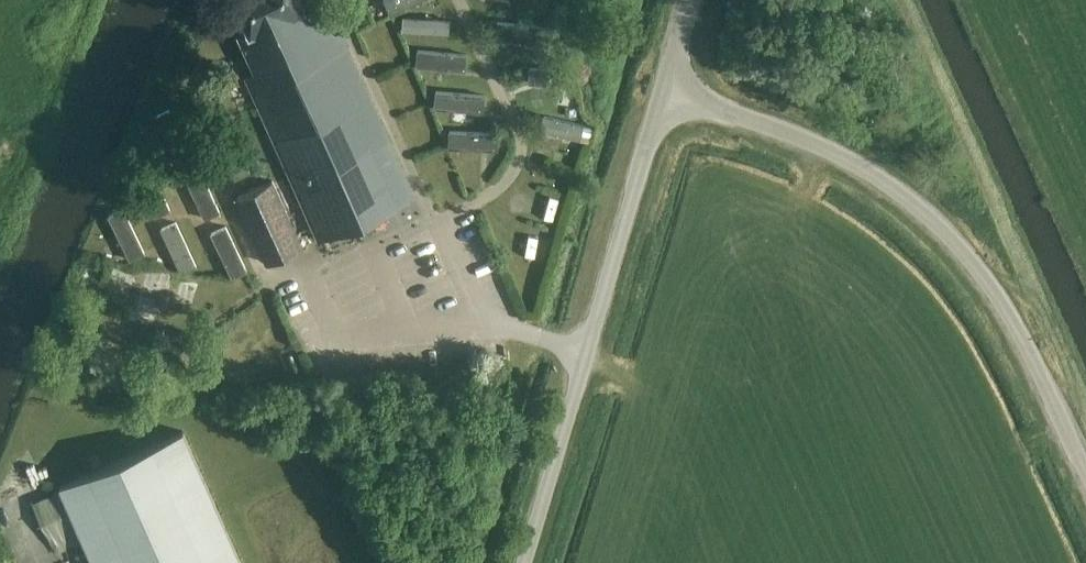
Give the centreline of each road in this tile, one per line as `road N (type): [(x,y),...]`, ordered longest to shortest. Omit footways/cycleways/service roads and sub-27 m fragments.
road 1 (unclassified): [(1085,475),(1010,318),(944,231),(898,191),(814,145),(663,92)]
road 2 (unclassified): [(522,562),(663,92)]

